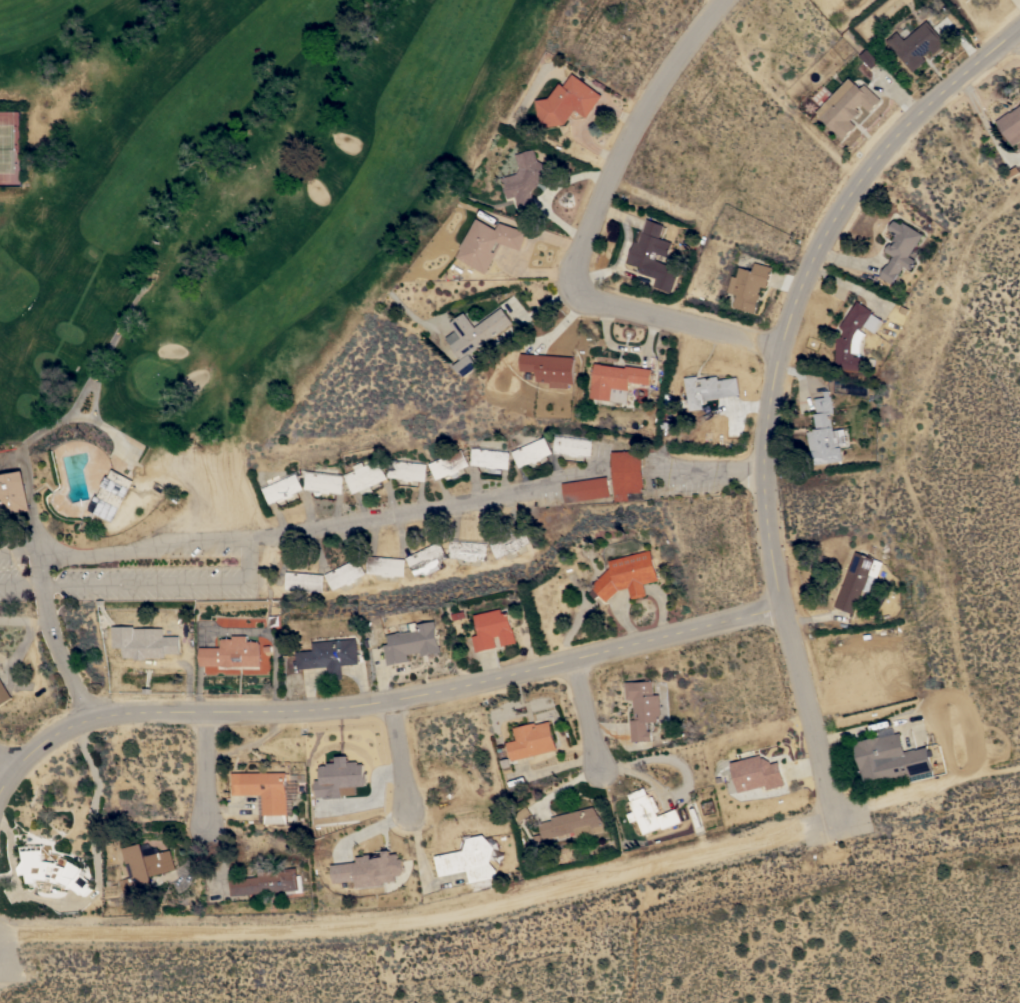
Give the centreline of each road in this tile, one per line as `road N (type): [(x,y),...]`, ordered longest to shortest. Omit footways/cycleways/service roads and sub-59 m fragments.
road 1 (residential): [(1019,28),(874,160),(830,221),(778,348),(767,414),(768,538),(837,822)]
road 2 (residential): [(0,929),(300,932),(441,920),(837,822)]
road 3 (residential): [(0,756),(15,768),(94,718),(392,702),(782,605)]
road 4 (residential): [(778,348),(571,291),(611,170),(652,94),(723,0)]
road 5 (residential): [(209,712),(211,834)]

